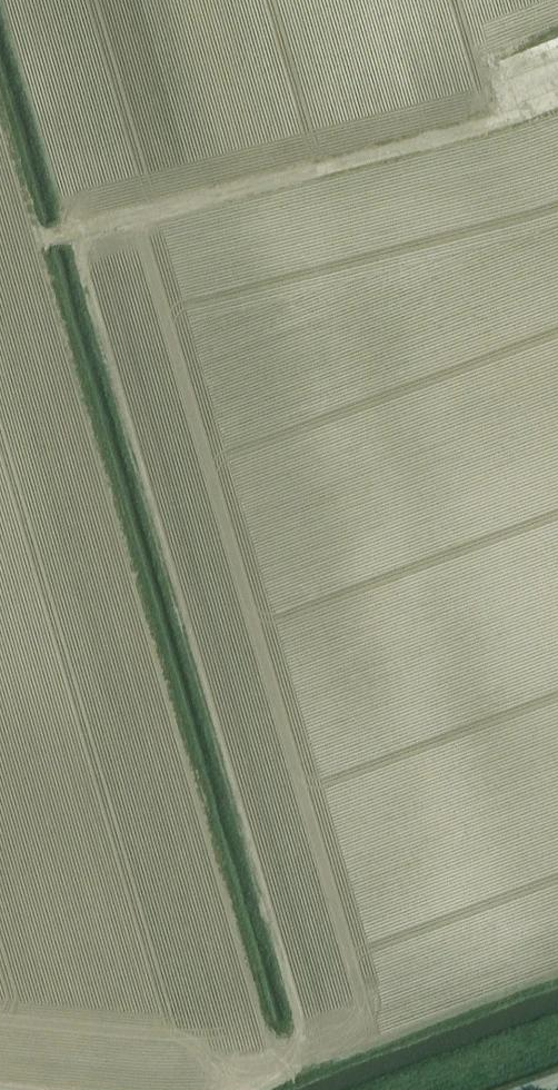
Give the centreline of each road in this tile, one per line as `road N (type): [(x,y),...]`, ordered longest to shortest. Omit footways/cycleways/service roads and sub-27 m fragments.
road 1 (track): [(0,100),(267,1018),(276,1038),(308,1028)]
road 2 (track): [(42,246),(557,100)]

